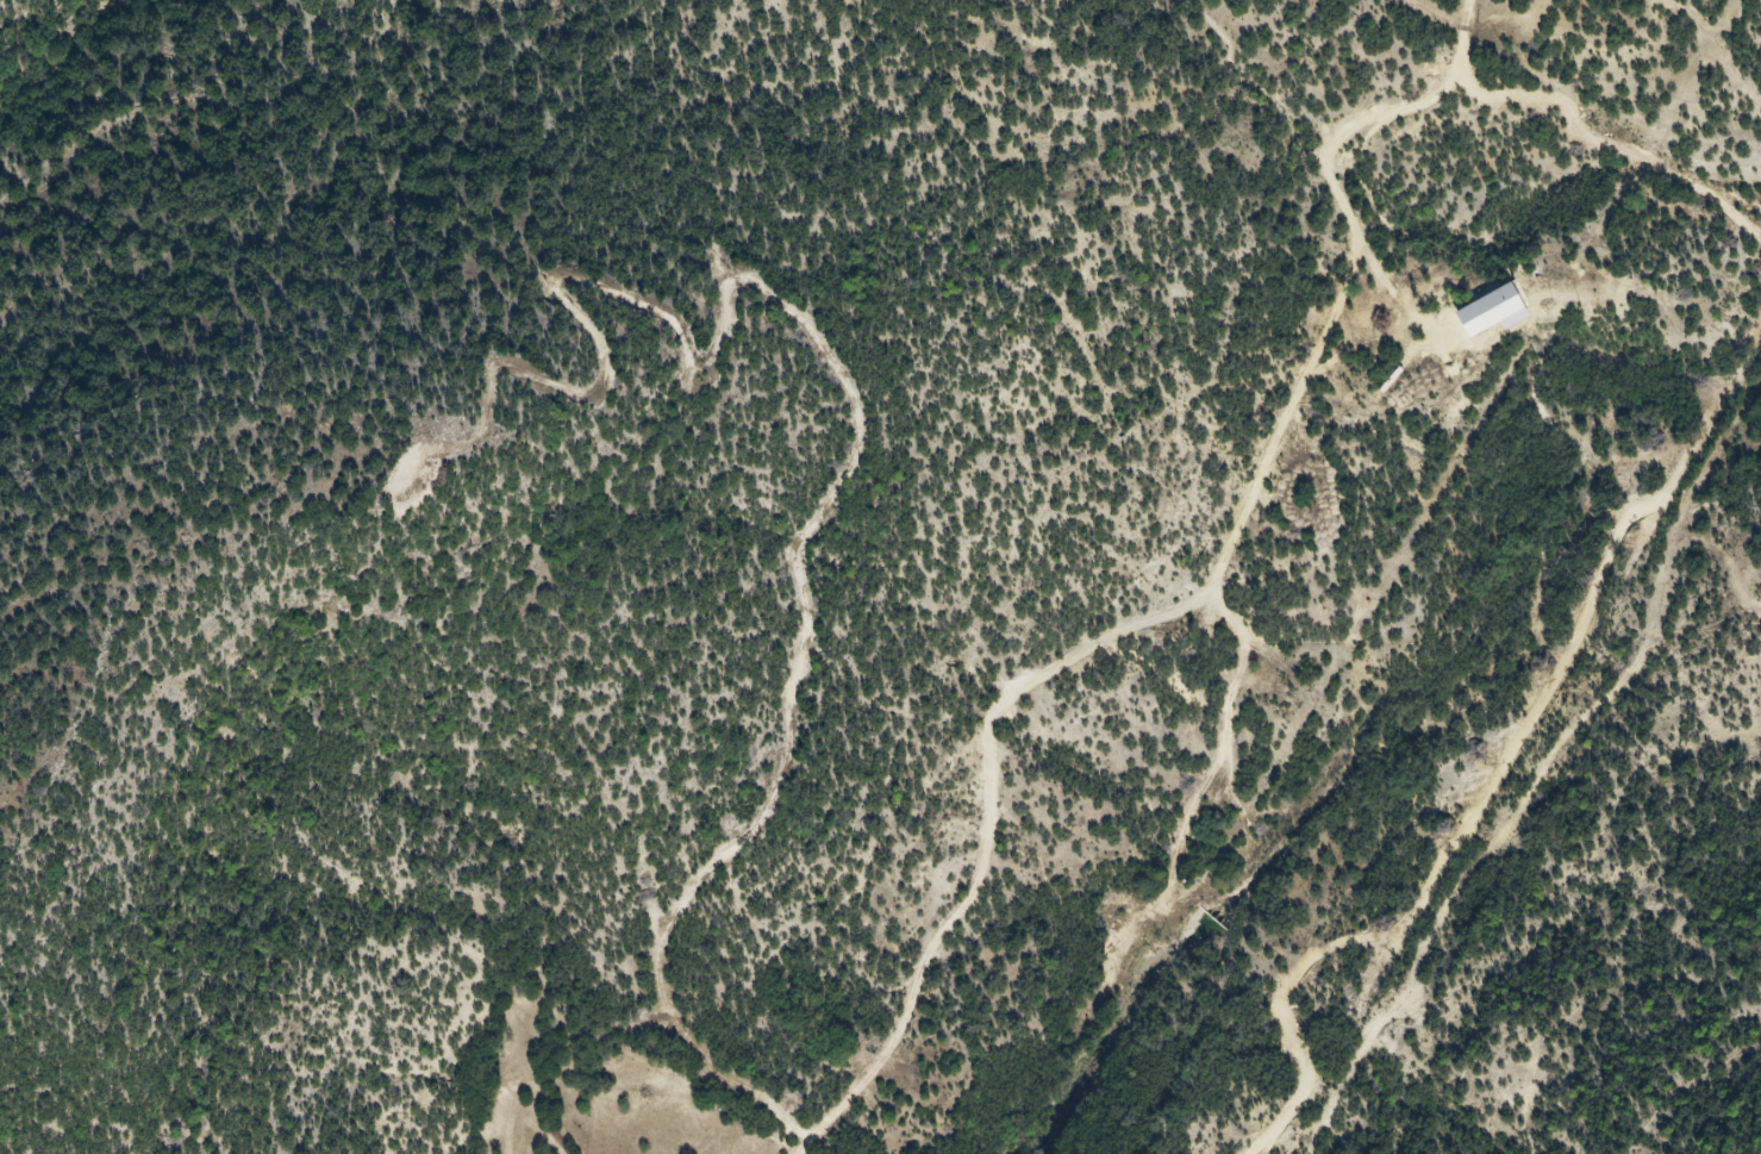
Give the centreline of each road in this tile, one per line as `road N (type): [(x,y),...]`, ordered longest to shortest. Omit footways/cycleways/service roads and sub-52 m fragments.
road 1 (track): [(806,1153),(895,1074),(938,969),(979,906),(994,728),(1011,699),(1051,663),(1219,579),(1243,503),(1331,330),(1350,244),(1336,156),(1368,130),(1447,93),(1470,62),(1472,0)]

